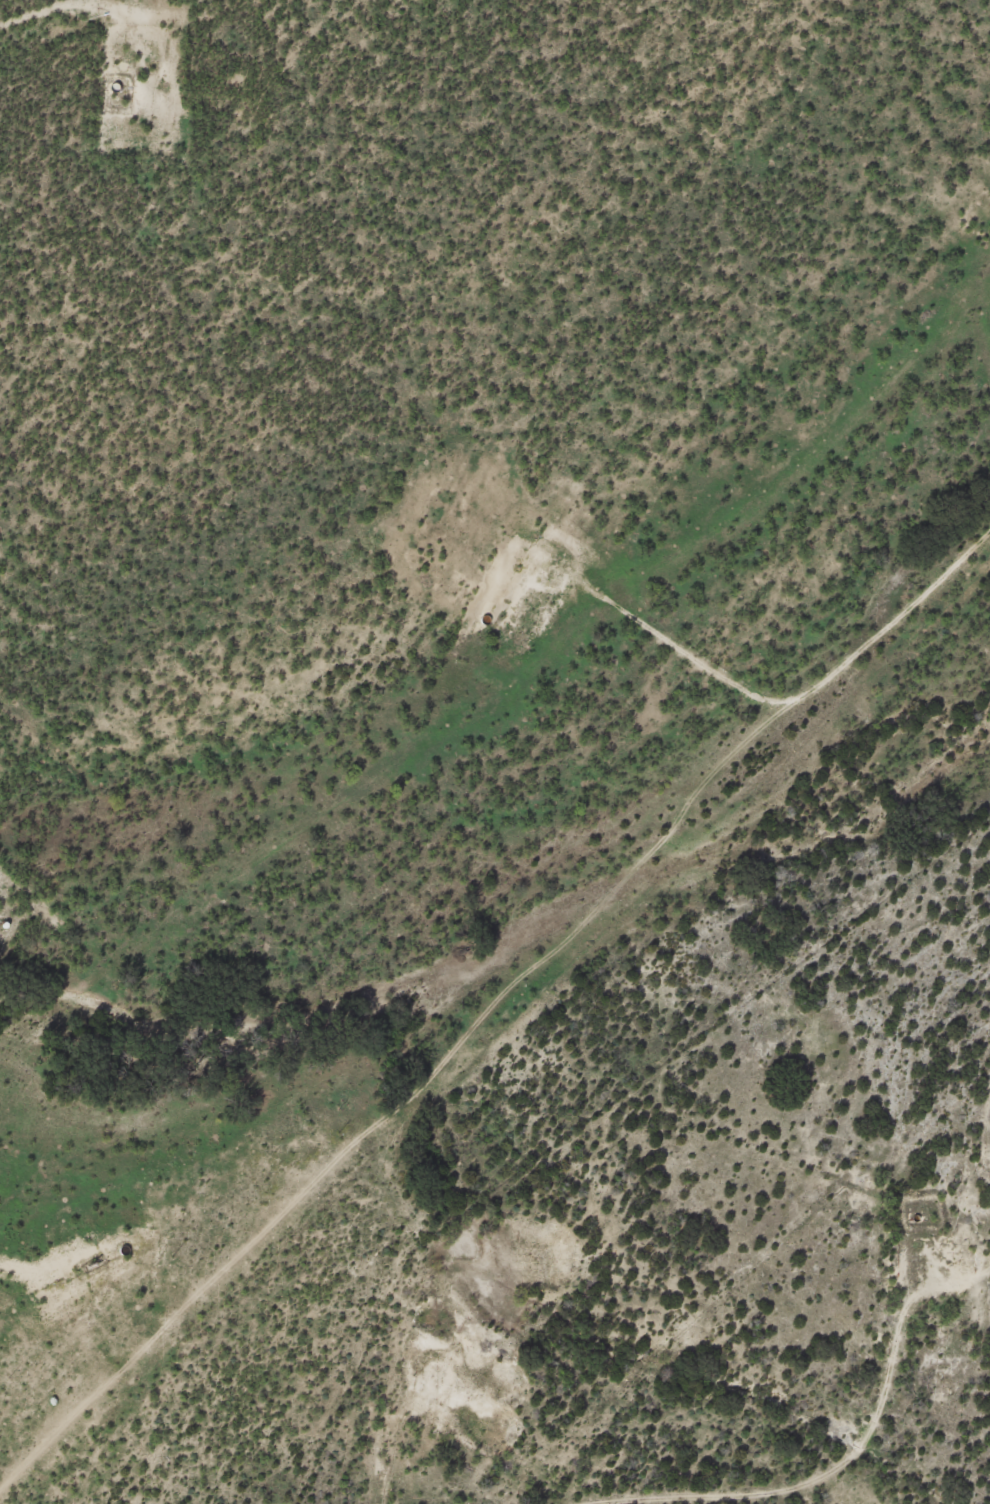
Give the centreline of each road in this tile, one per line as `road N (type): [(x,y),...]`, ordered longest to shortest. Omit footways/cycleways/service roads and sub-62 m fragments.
road 1 (track): [(621,1503),(781,1482),(816,1457),(860,1383)]

